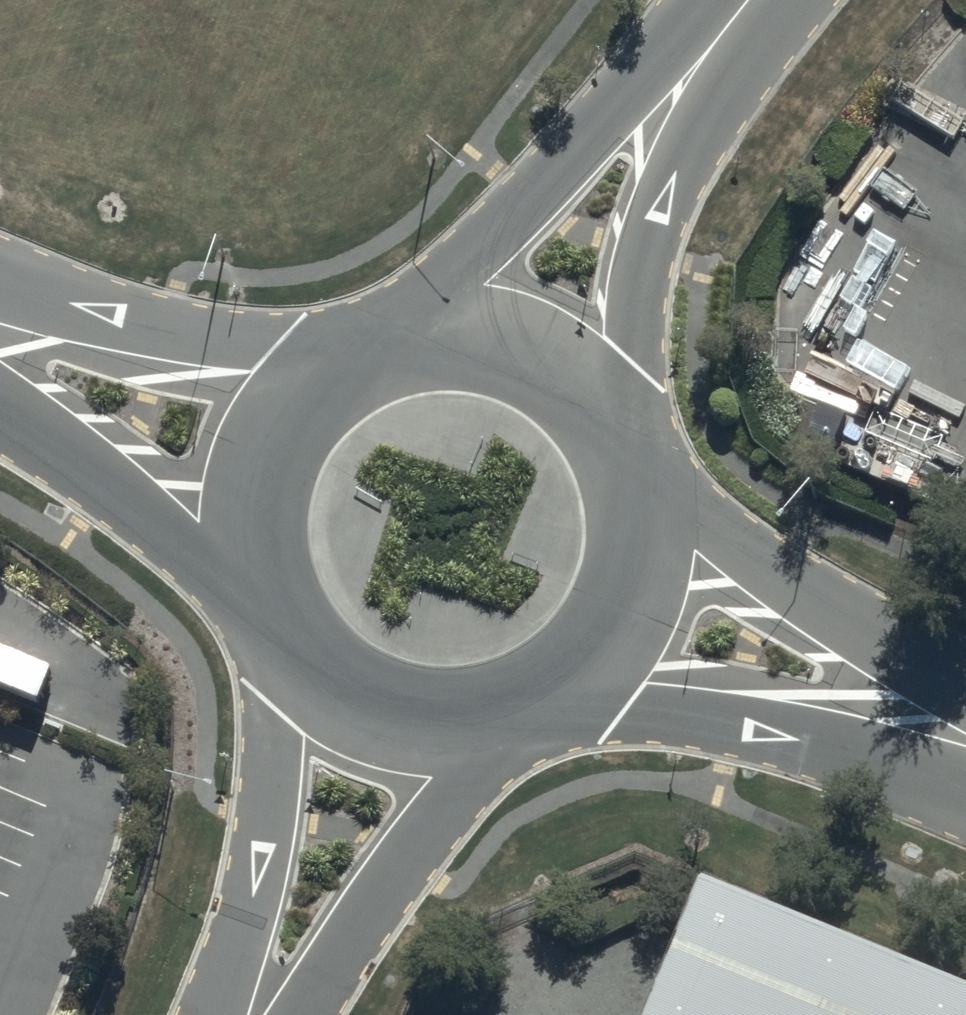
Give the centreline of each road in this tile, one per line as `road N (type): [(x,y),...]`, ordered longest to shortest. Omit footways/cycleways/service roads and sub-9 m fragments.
road 1 (unclassified): [(389,339),(537,199),(626,94),(734,7)]
road 2 (unclassified): [(734,7),(644,253),(628,460)]
road 3 (unclassified): [(965,787),(849,750),(703,719),(534,698)]
road 4 (unclassified): [(628,460),(786,571),(965,678)]
road 5 (unclassified): [(229,1014),(236,942),(267,808),(284,638)]
road 6 (unclassified): [(502,711),(444,812),(323,980),(286,1014)]
road 7 (unclassified): [(0,280),(336,364)]
road 8 (unclassified): [(261,594),(0,410)]
road 9 (unclassified): [(389,339),(447,331),(505,341),(558,367),(600,408),(628,460)]
road 10 (unclassified): [(628,460),(639,514),(634,570),(613,622),(579,666),(534,698)]
road 11 (unclassified): [(261,594),(249,530),(258,466),(288,408),(336,364)]
road 12 (unclassified): [(502,711),(442,720),(381,710),(327,681),(284,638)]

